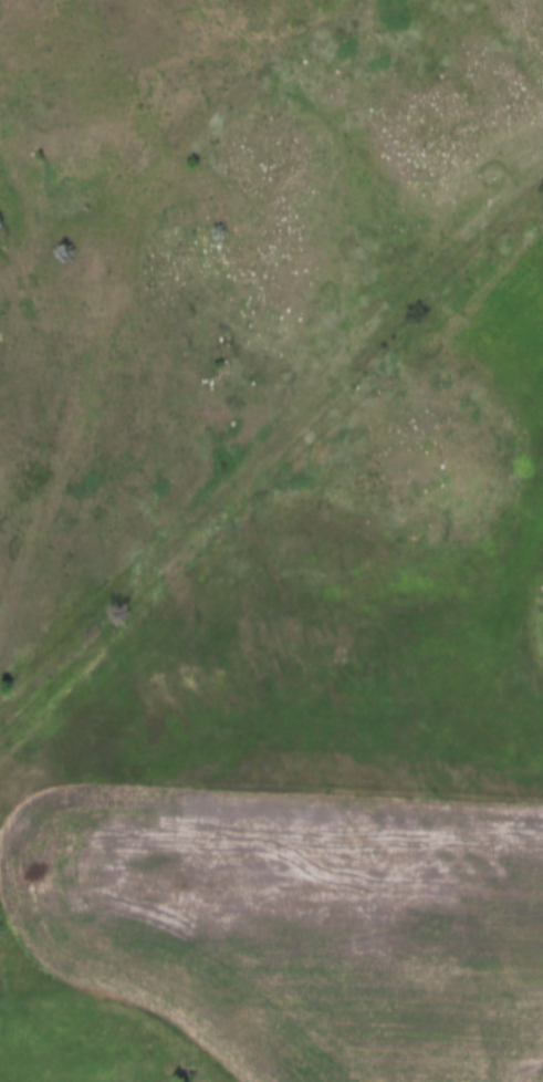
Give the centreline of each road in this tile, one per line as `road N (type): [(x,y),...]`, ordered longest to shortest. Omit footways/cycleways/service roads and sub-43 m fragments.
road 1 (track): [(0,714),(542,172)]
road 2 (track): [(145,156),(94,385),(0,637)]

